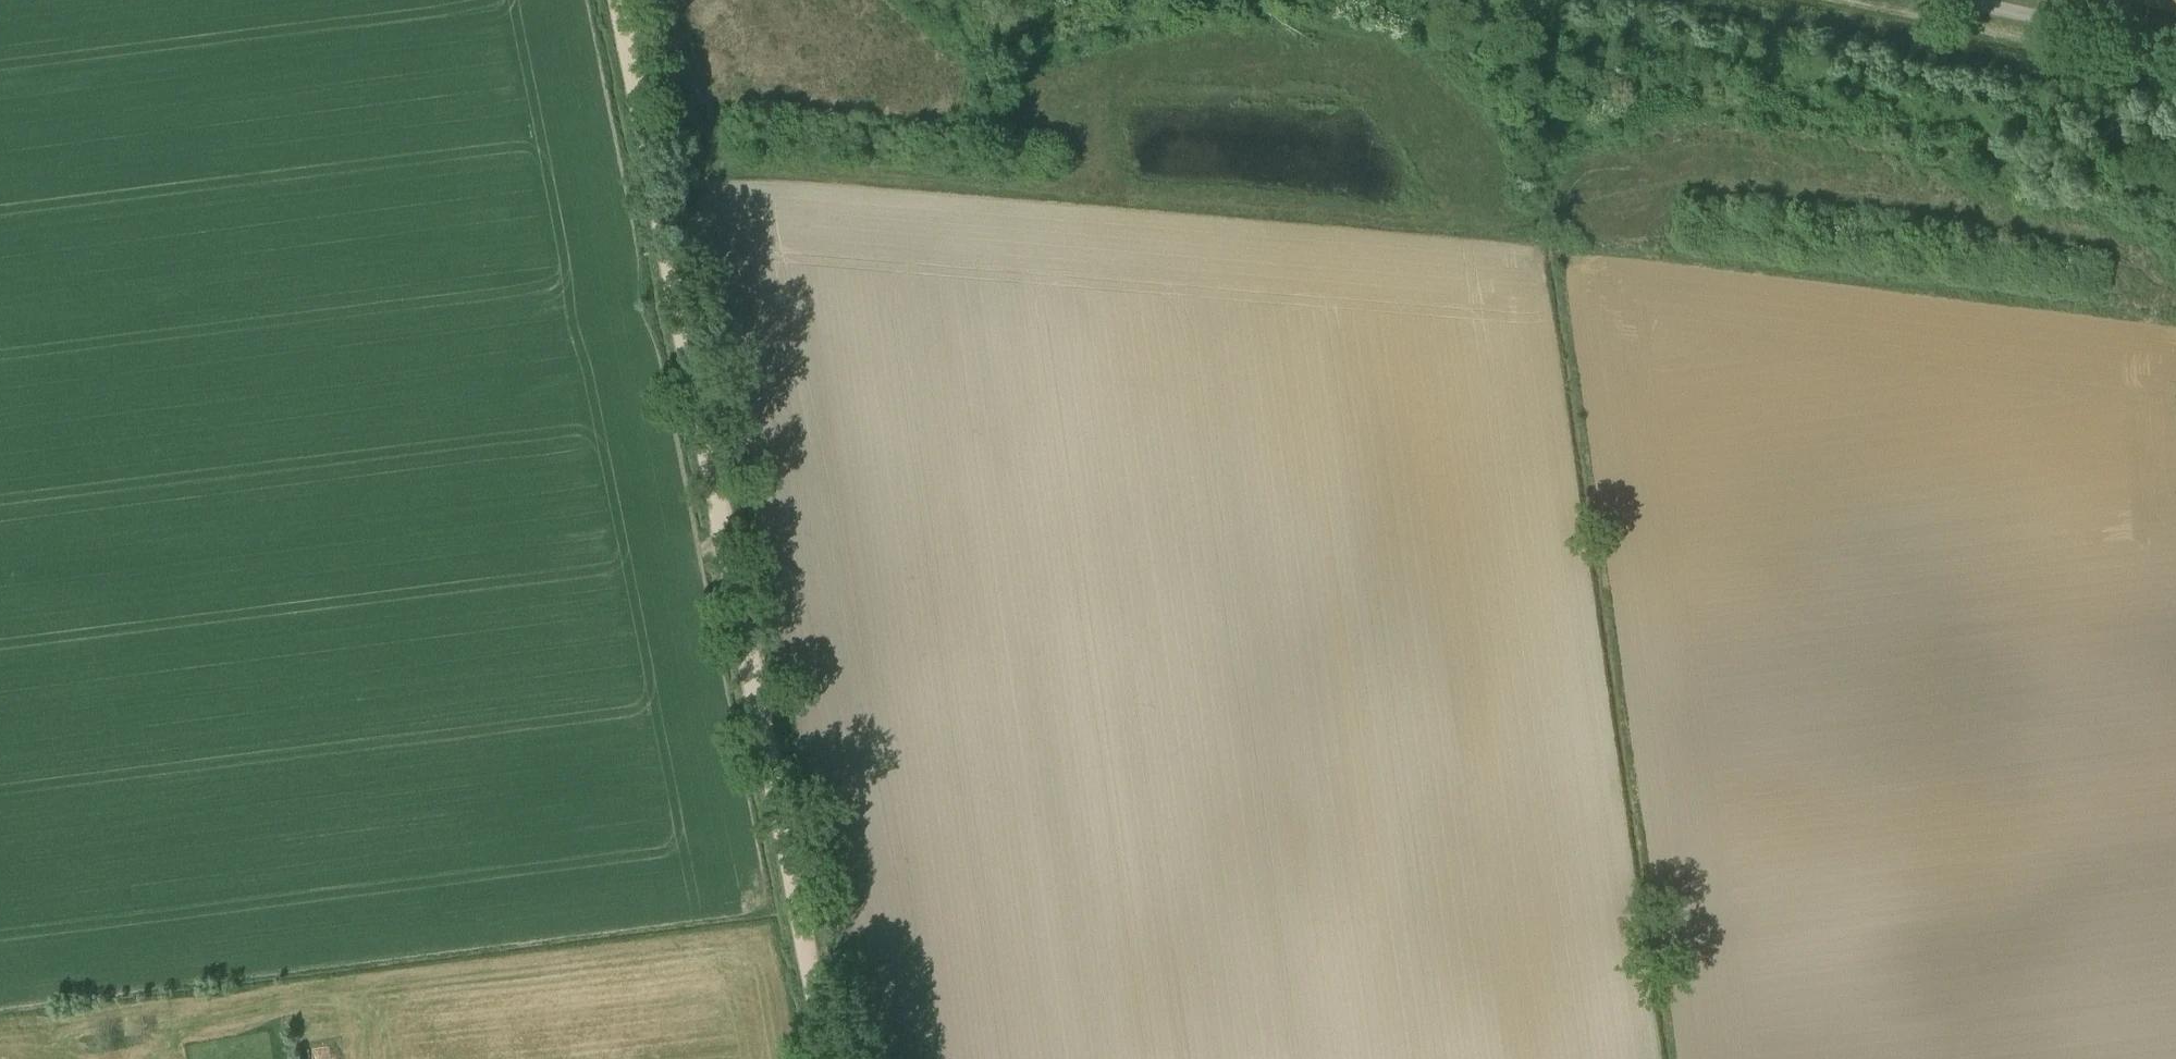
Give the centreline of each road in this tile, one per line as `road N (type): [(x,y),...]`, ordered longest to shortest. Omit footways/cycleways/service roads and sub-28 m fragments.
road 1 (track): [(827,1058),(616,0)]
road 2 (unclassified): [(2175,46),(1966,0)]

